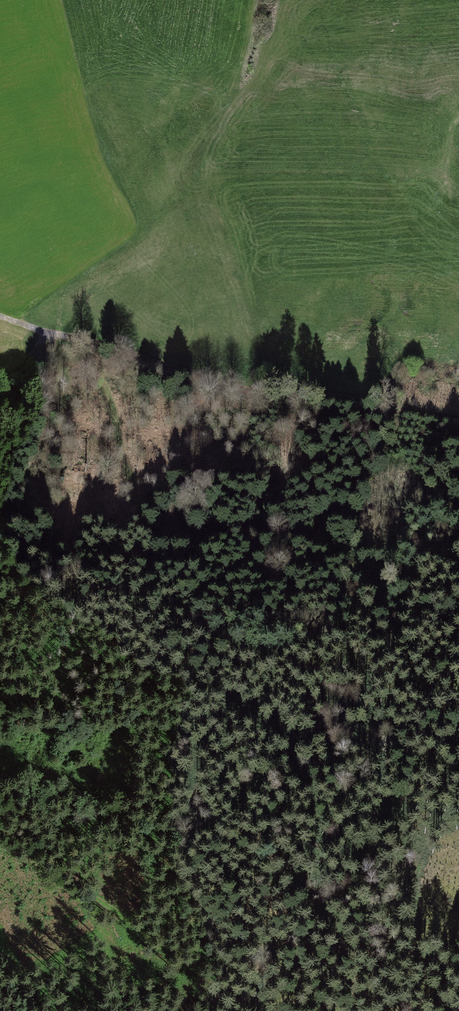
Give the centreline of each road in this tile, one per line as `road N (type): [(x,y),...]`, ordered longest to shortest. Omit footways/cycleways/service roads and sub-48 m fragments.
road 1 (track): [(56,347),(106,387),(149,531),(176,541),(260,534),(321,549),(458,639)]
road 2 (track): [(458,413),(250,386),(0,317)]
road 3 (track): [(0,846),(166,953),(225,1010)]
road 4 (track): [(0,517),(52,406),(58,375),(48,334)]

